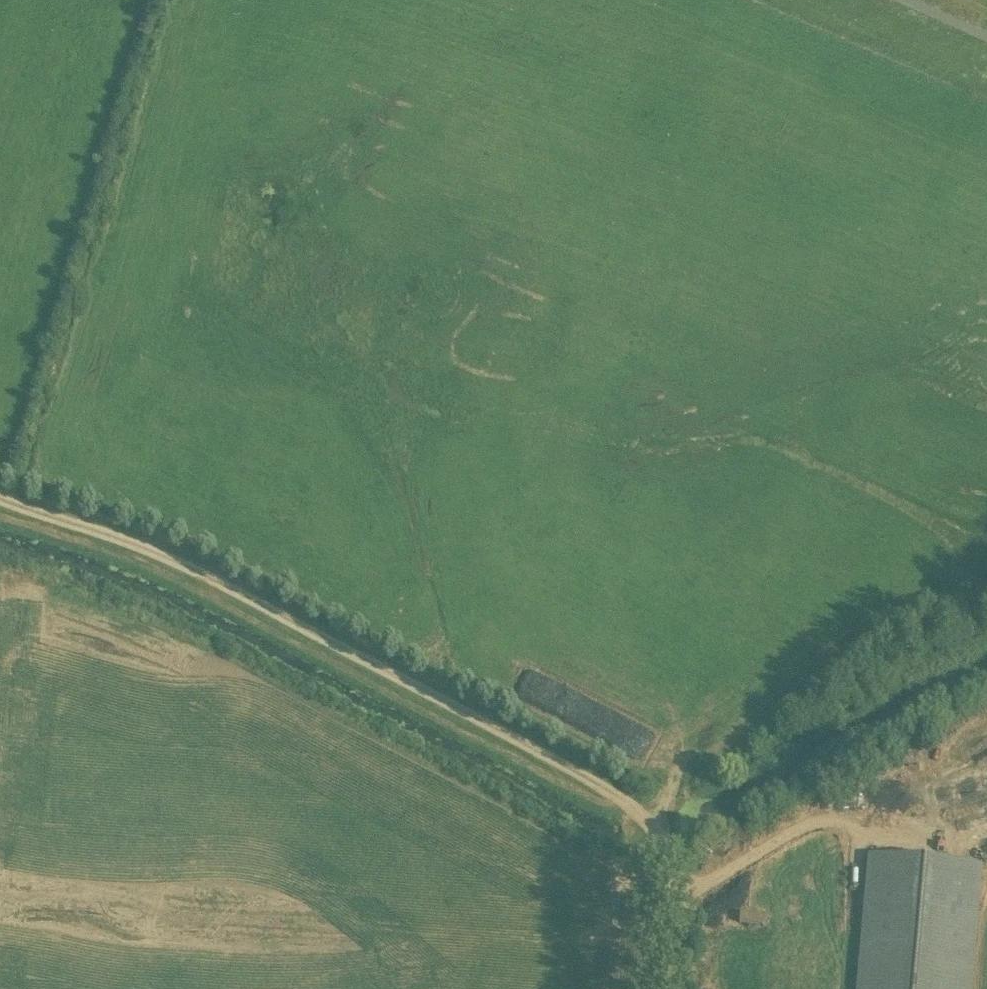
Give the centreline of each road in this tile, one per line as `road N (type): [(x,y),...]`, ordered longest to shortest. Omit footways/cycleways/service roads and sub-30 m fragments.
road 1 (track): [(0,496),(188,563),(633,801),(684,886)]

